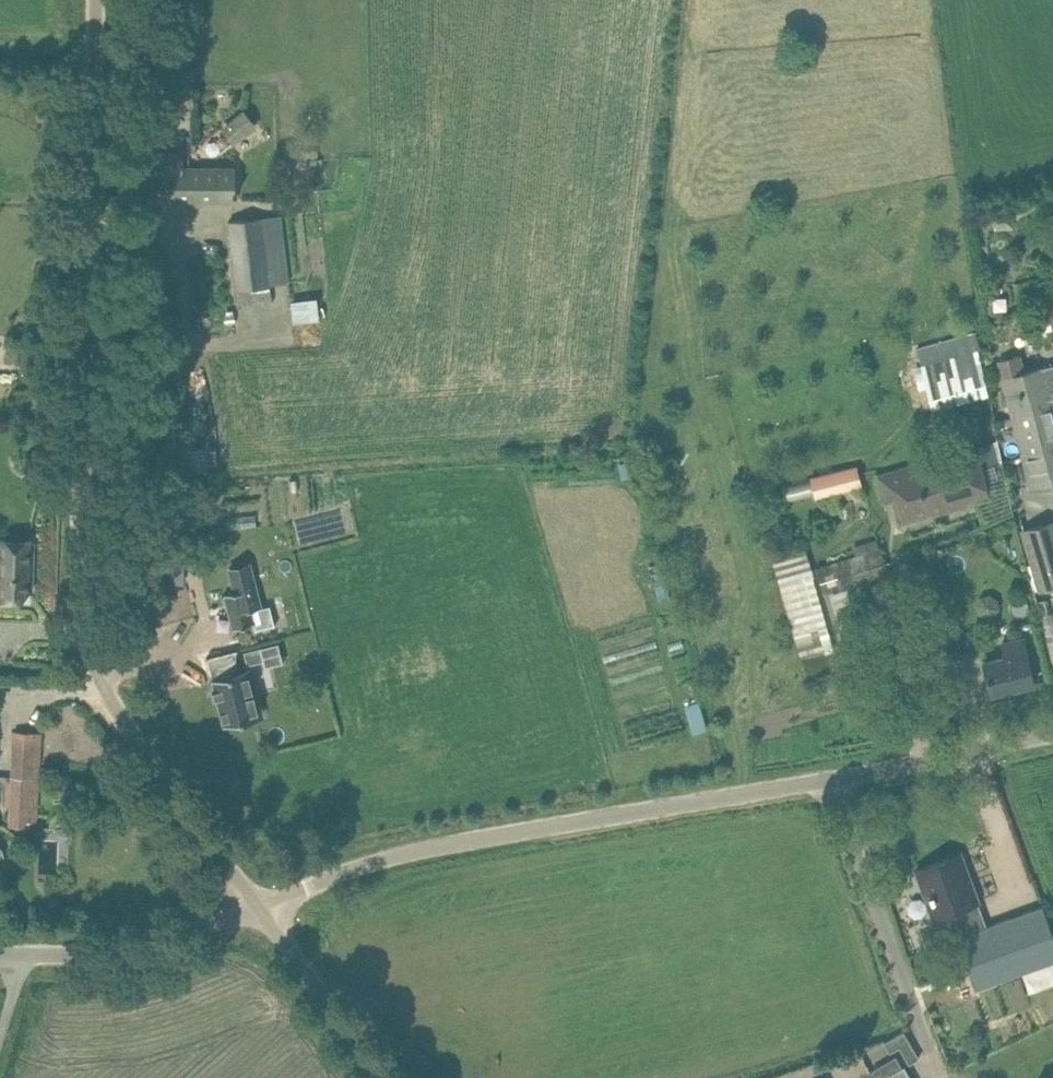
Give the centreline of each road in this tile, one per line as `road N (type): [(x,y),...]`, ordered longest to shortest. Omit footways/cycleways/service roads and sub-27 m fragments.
road 1 (unclassified): [(261,911),(100,643),(113,0)]
road 2 (unclassified): [(261,911),(333,877),(427,848),(926,770),(1052,738)]
road 3 (unclassified): [(261,911),(152,948),(0,953)]
road 4 (unclassified): [(381,1077),(261,911)]

